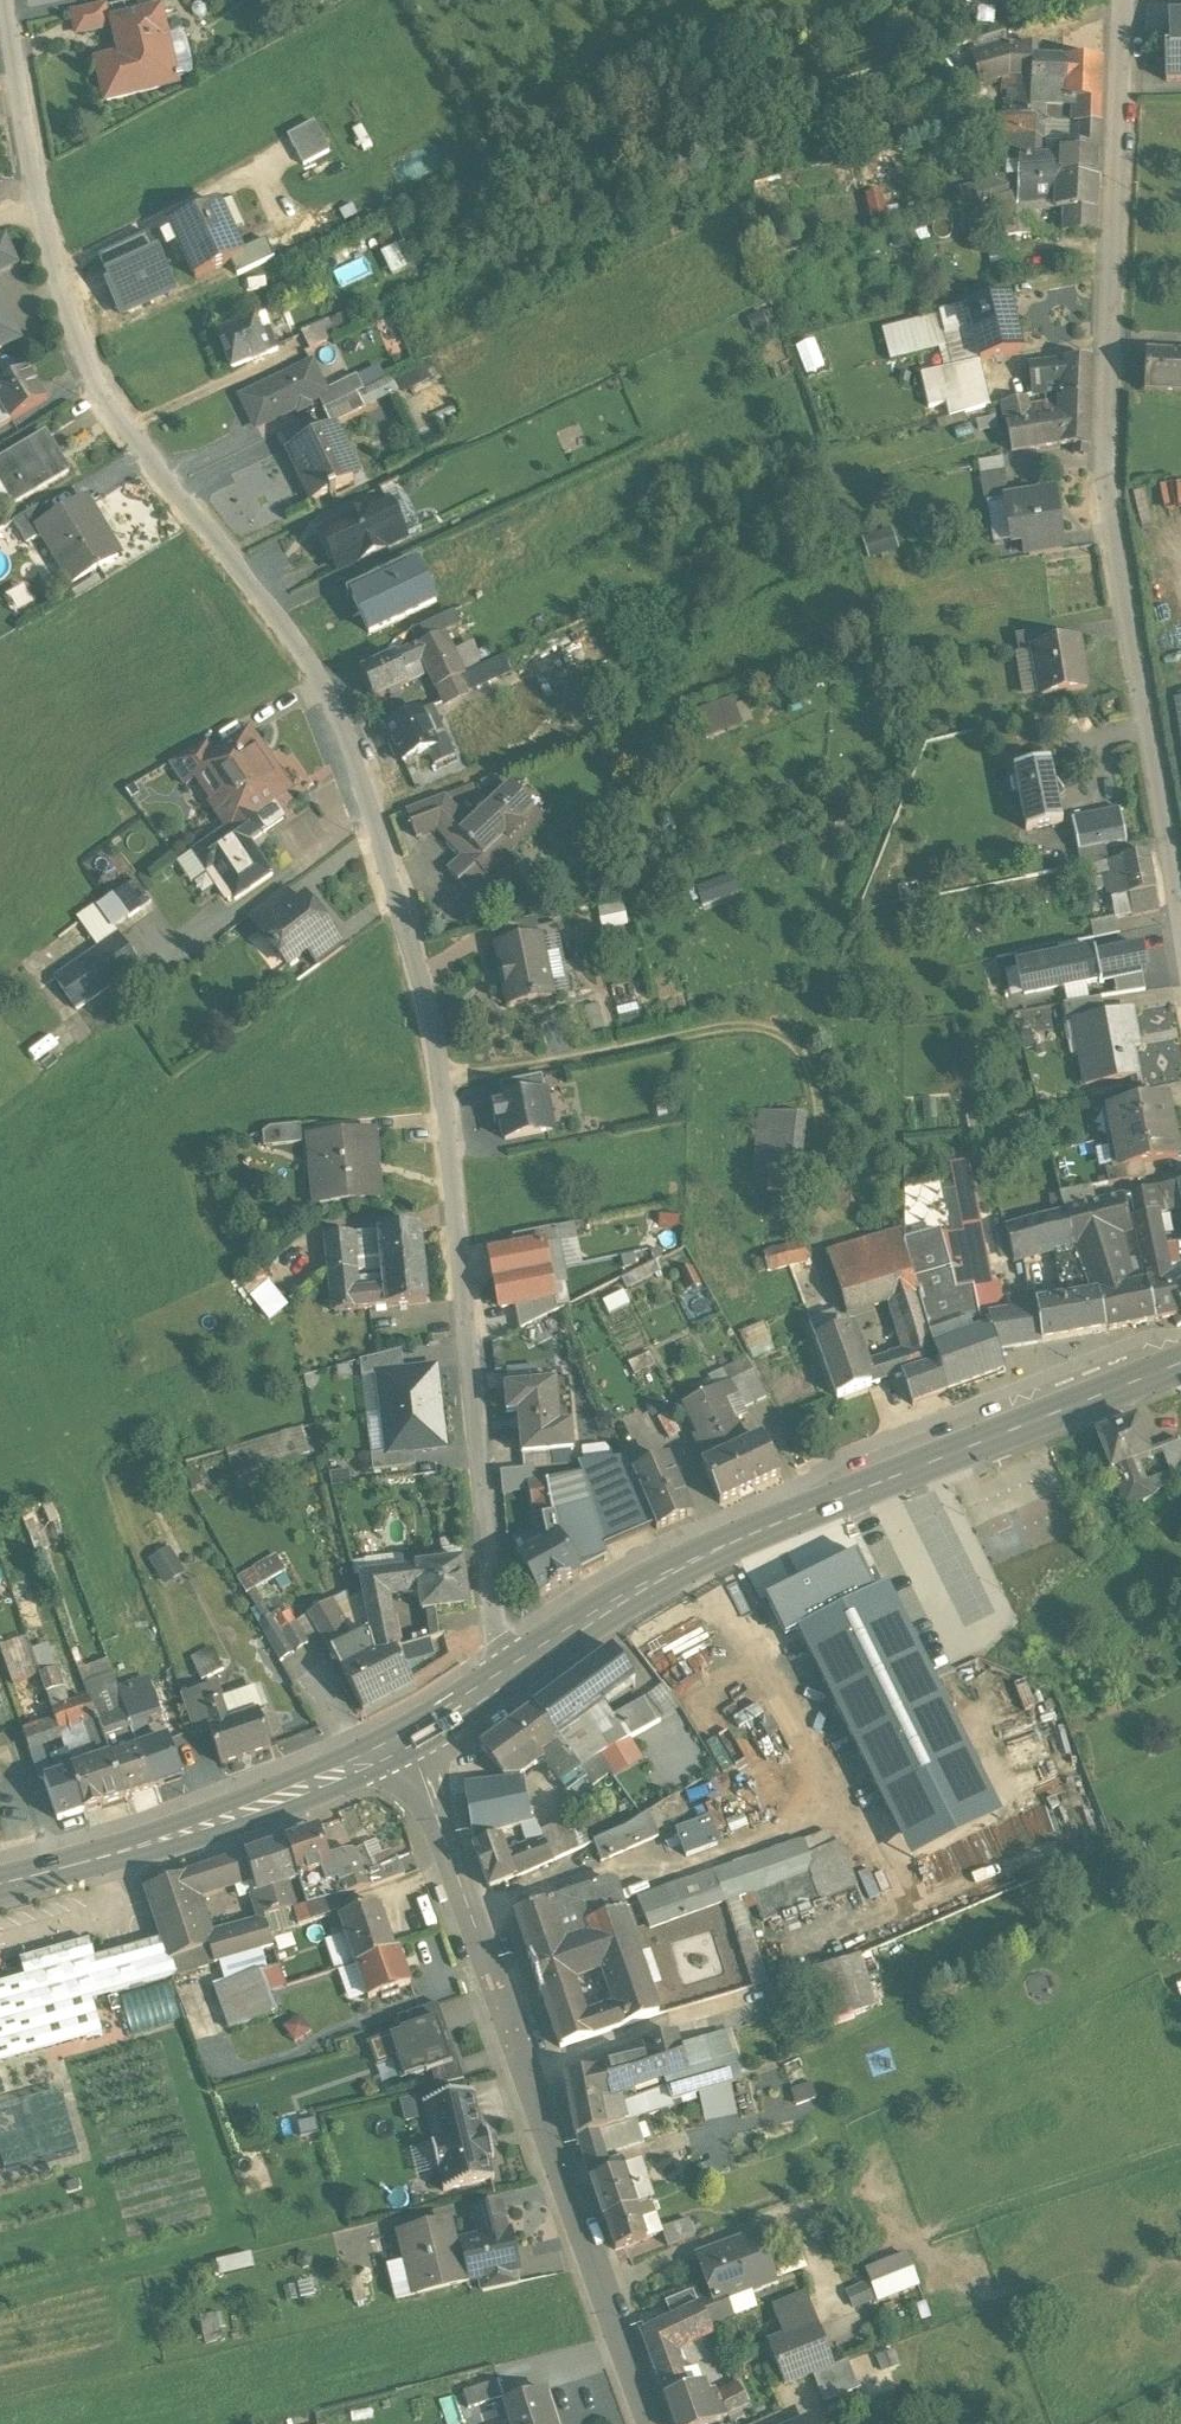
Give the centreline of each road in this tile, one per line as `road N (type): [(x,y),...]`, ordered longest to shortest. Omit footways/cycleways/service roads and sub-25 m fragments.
road 1 (residential): [(8,0),(44,203),(99,378),(156,467),(339,699),(427,963),(502,1643),(512,1671)]
road 2 (unclassified): [(1127,0),(1103,516),(1180,949)]
road 3 (primary): [(512,1671),(690,1561),(1180,1361)]
road 4 (residential): [(652,2423),(408,1739)]
road 5 (track): [(440,1080),(728,1026),(763,1027),(790,1041),(808,1069),(818,1104),(823,1233)]
road 6 (primary): [(0,1884),(196,1828),(408,1739)]
road 7 (primary): [(408,1739),(512,1671)]

